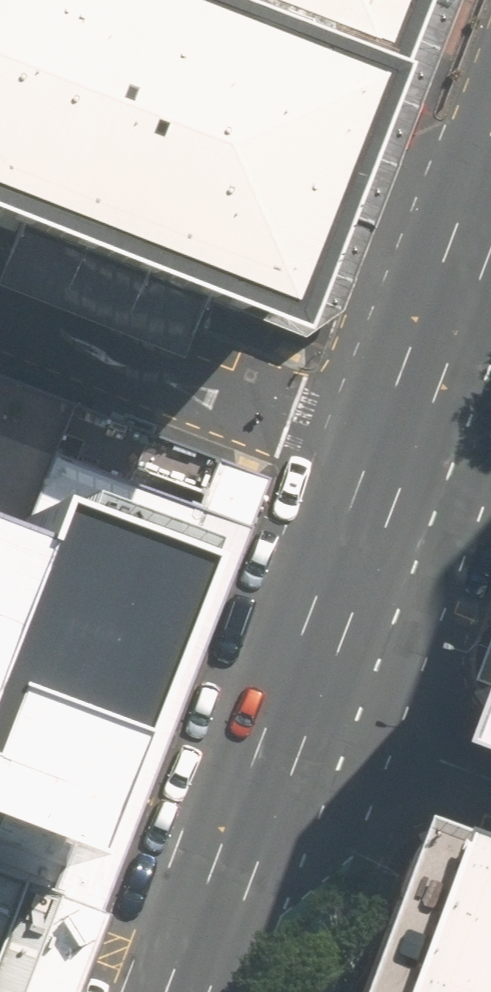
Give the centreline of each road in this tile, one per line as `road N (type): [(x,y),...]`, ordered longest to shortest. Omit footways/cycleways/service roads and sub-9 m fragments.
road 1 (residential): [(0,311),(403,466)]
road 2 (primary): [(305,711),(196,991)]
road 3 (primary): [(403,466),(305,711)]
road 4 (primary): [(490,234),(403,466)]
road 5 (residential): [(305,711),(490,779)]

